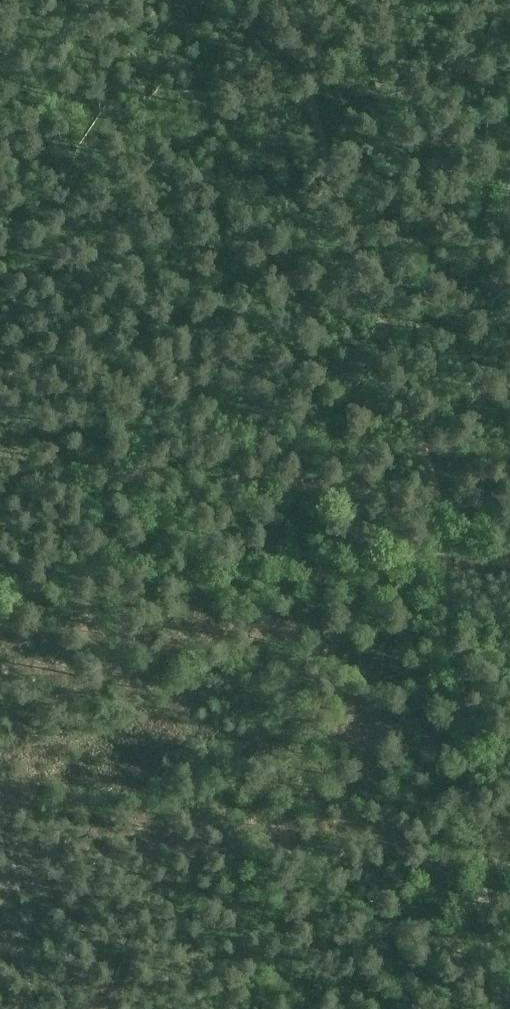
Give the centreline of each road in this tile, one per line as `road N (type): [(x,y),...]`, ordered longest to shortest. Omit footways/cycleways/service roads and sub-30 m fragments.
road 1 (track): [(276,0),(447,511),(509,1008)]
road 2 (track): [(509,516),(0,467)]

